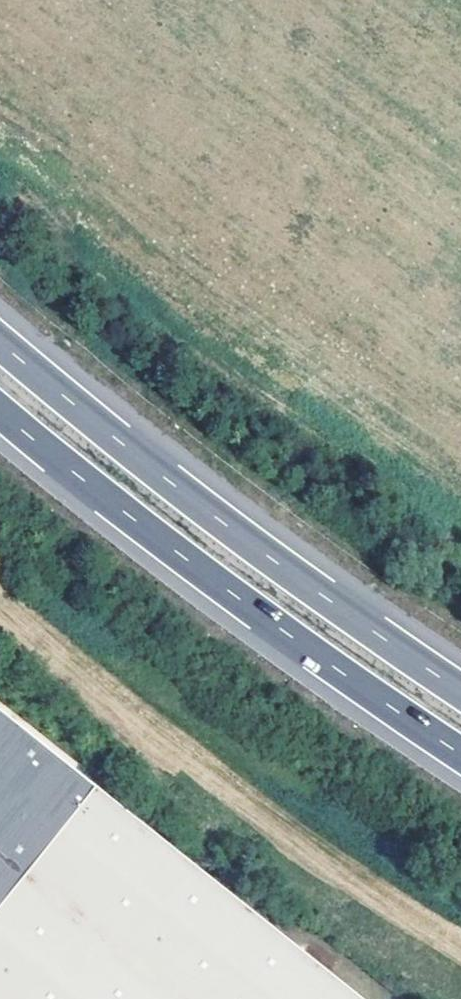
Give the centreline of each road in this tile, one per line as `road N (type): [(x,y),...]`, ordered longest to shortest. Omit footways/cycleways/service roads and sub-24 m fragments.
road 1 (motorway): [(0,403),(308,655),(460,755)]
road 2 (motorway): [(460,693),(341,616),(0,344)]

